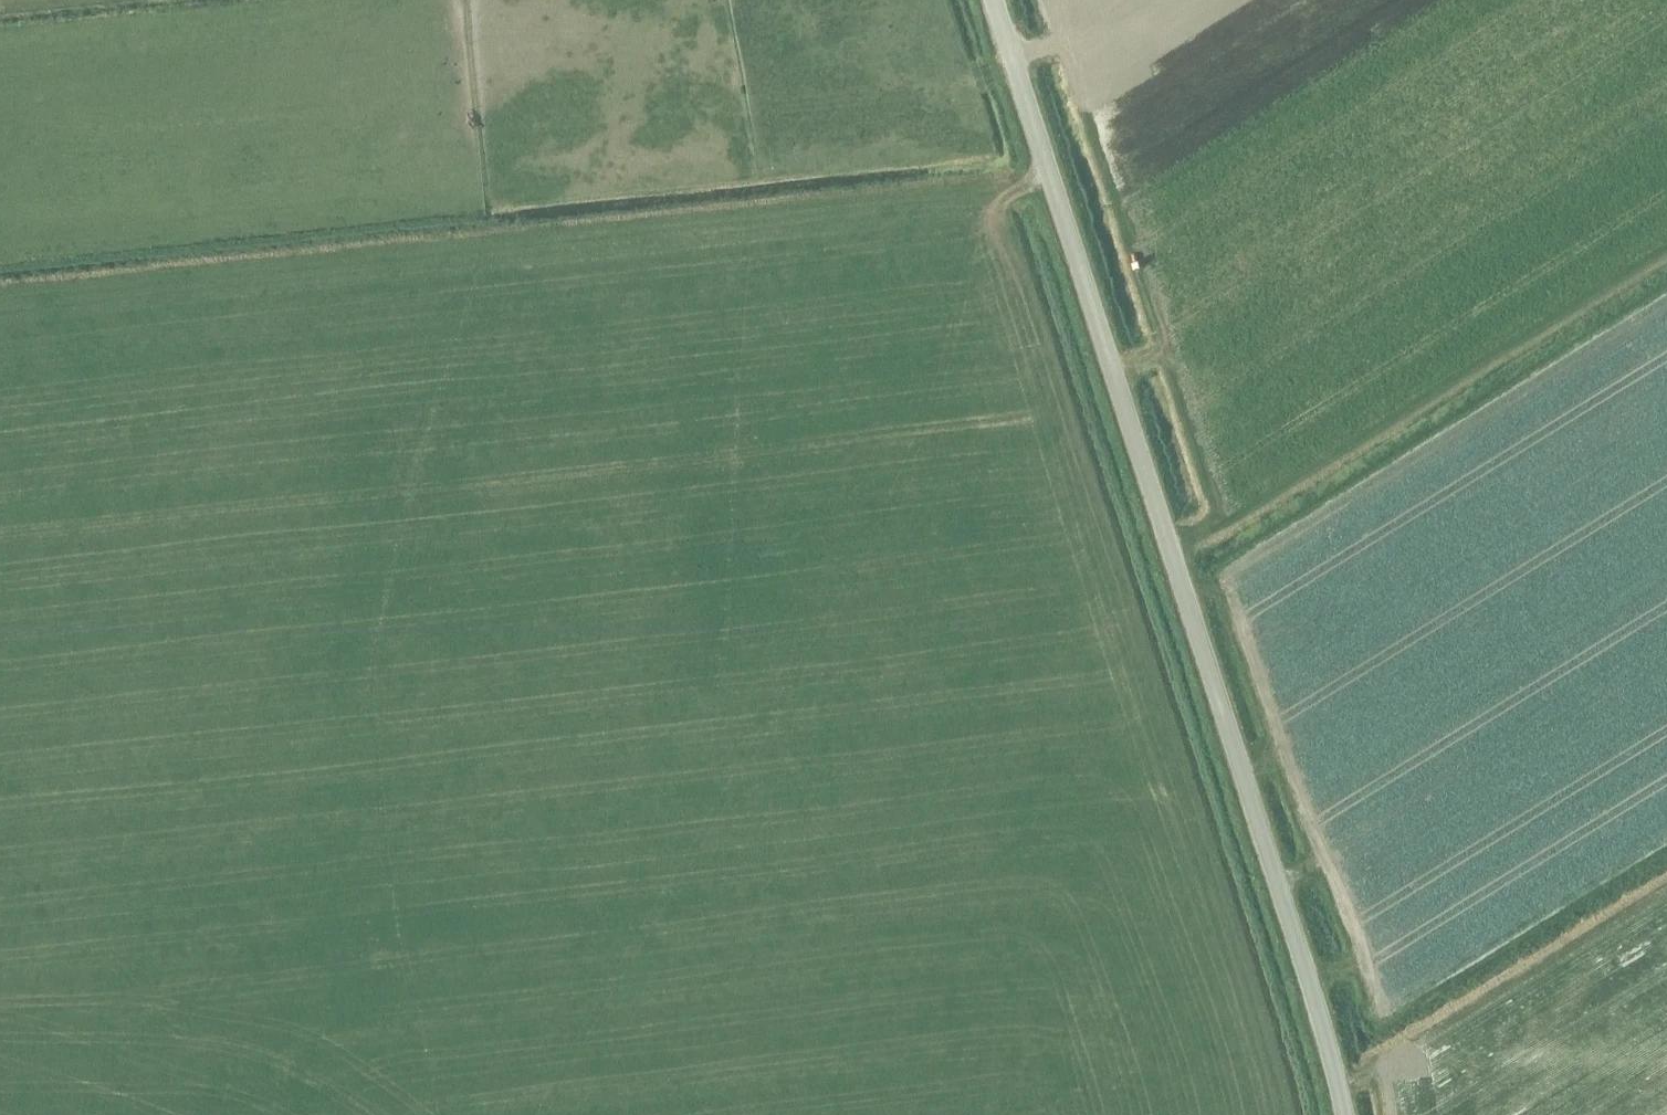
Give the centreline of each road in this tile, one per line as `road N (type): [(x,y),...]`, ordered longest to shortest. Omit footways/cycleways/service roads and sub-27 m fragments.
road 1 (unclassified): [(1348,1114),(996,0)]
road 2 (track): [(1666,902),(1344,1089)]

